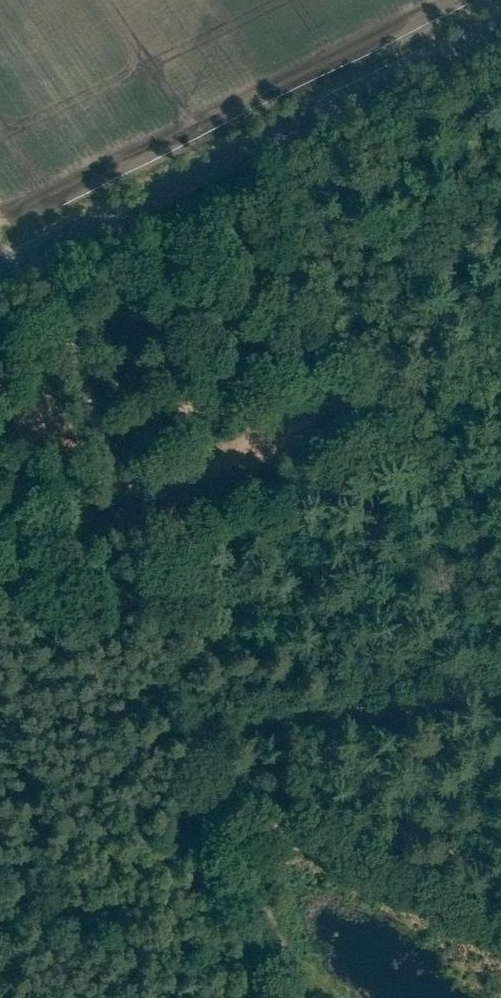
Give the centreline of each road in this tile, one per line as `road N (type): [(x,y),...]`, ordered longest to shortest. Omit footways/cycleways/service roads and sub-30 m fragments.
road 1 (tertiary): [(0,269),(500,21)]
road 2 (track): [(288,997),(181,708)]
road 3 (track): [(114,525),(53,332)]
road 4 (track): [(181,708),(114,525)]

